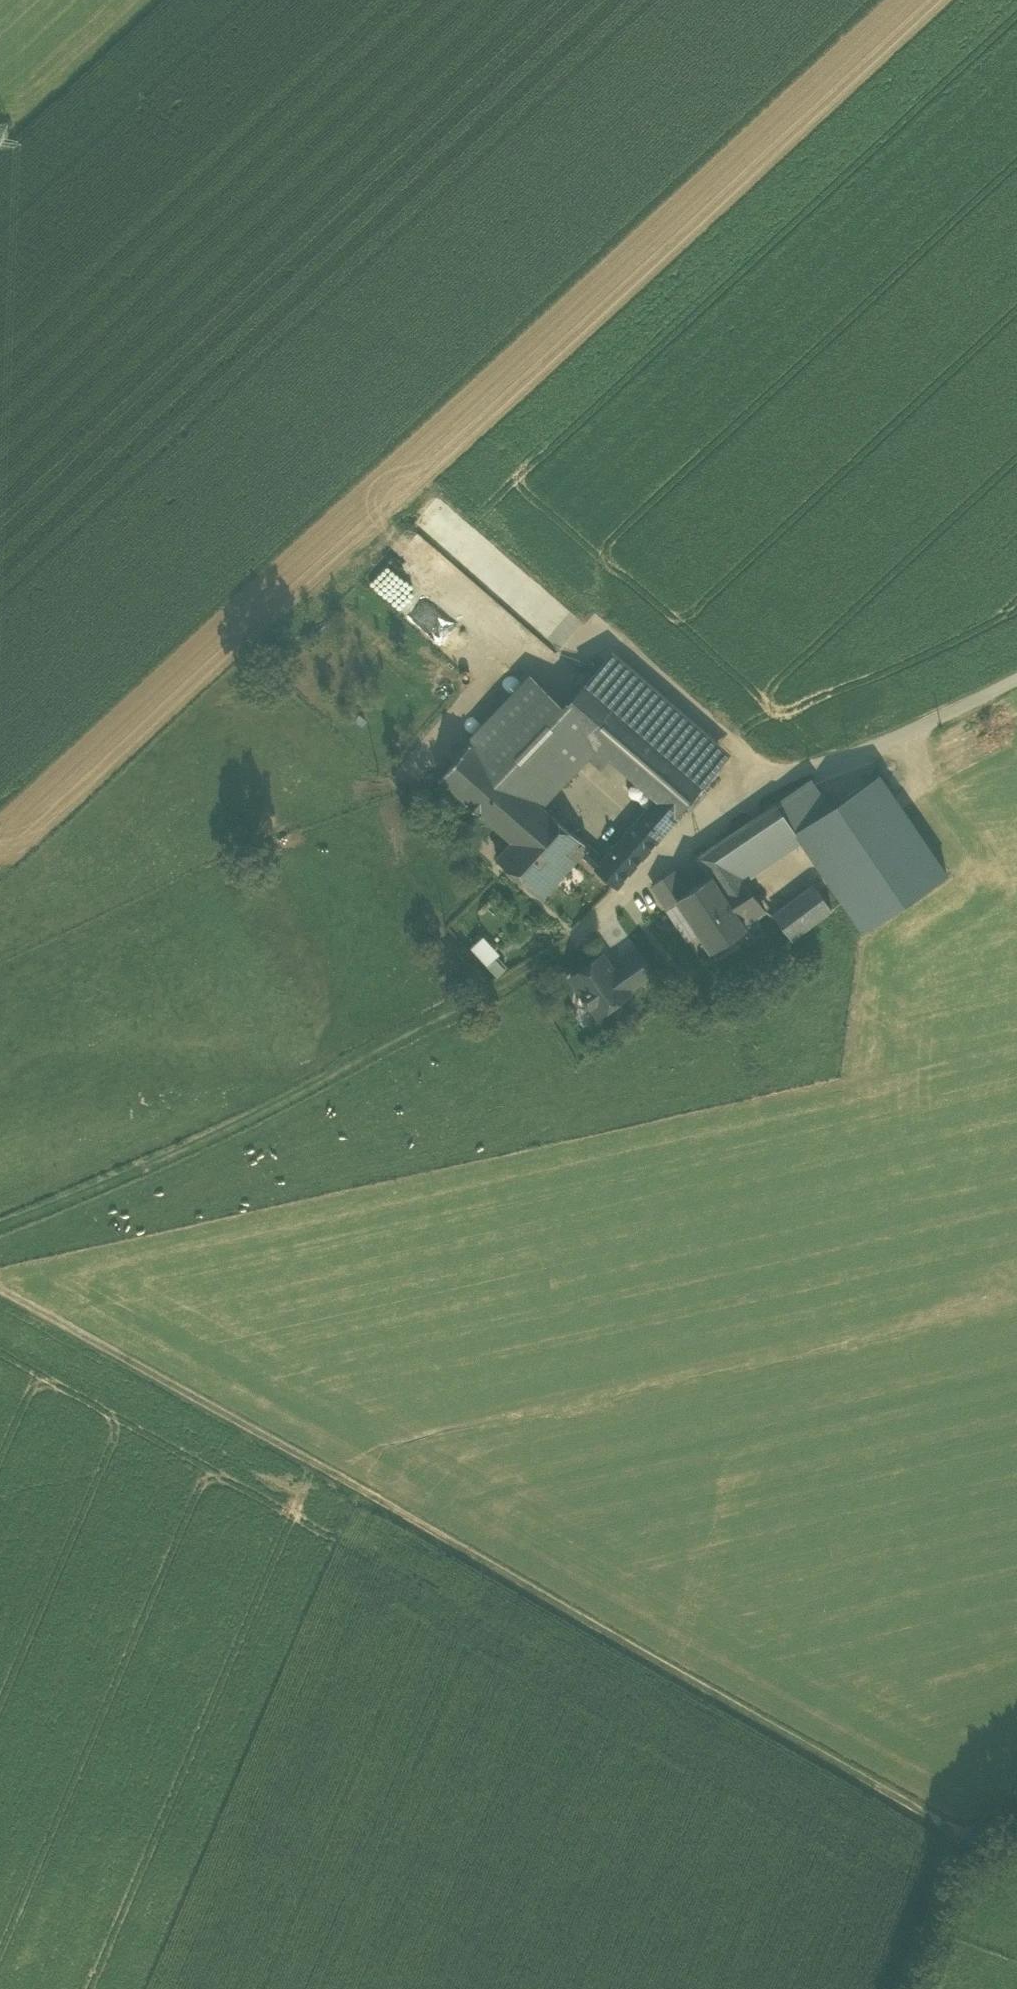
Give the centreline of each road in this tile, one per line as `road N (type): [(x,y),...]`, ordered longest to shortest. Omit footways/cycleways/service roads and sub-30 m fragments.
road 1 (track): [(0,1292),(962,1837)]
road 2 (track): [(553,958),(0,1214)]
road 3 (track): [(962,1837),(896,1988)]

